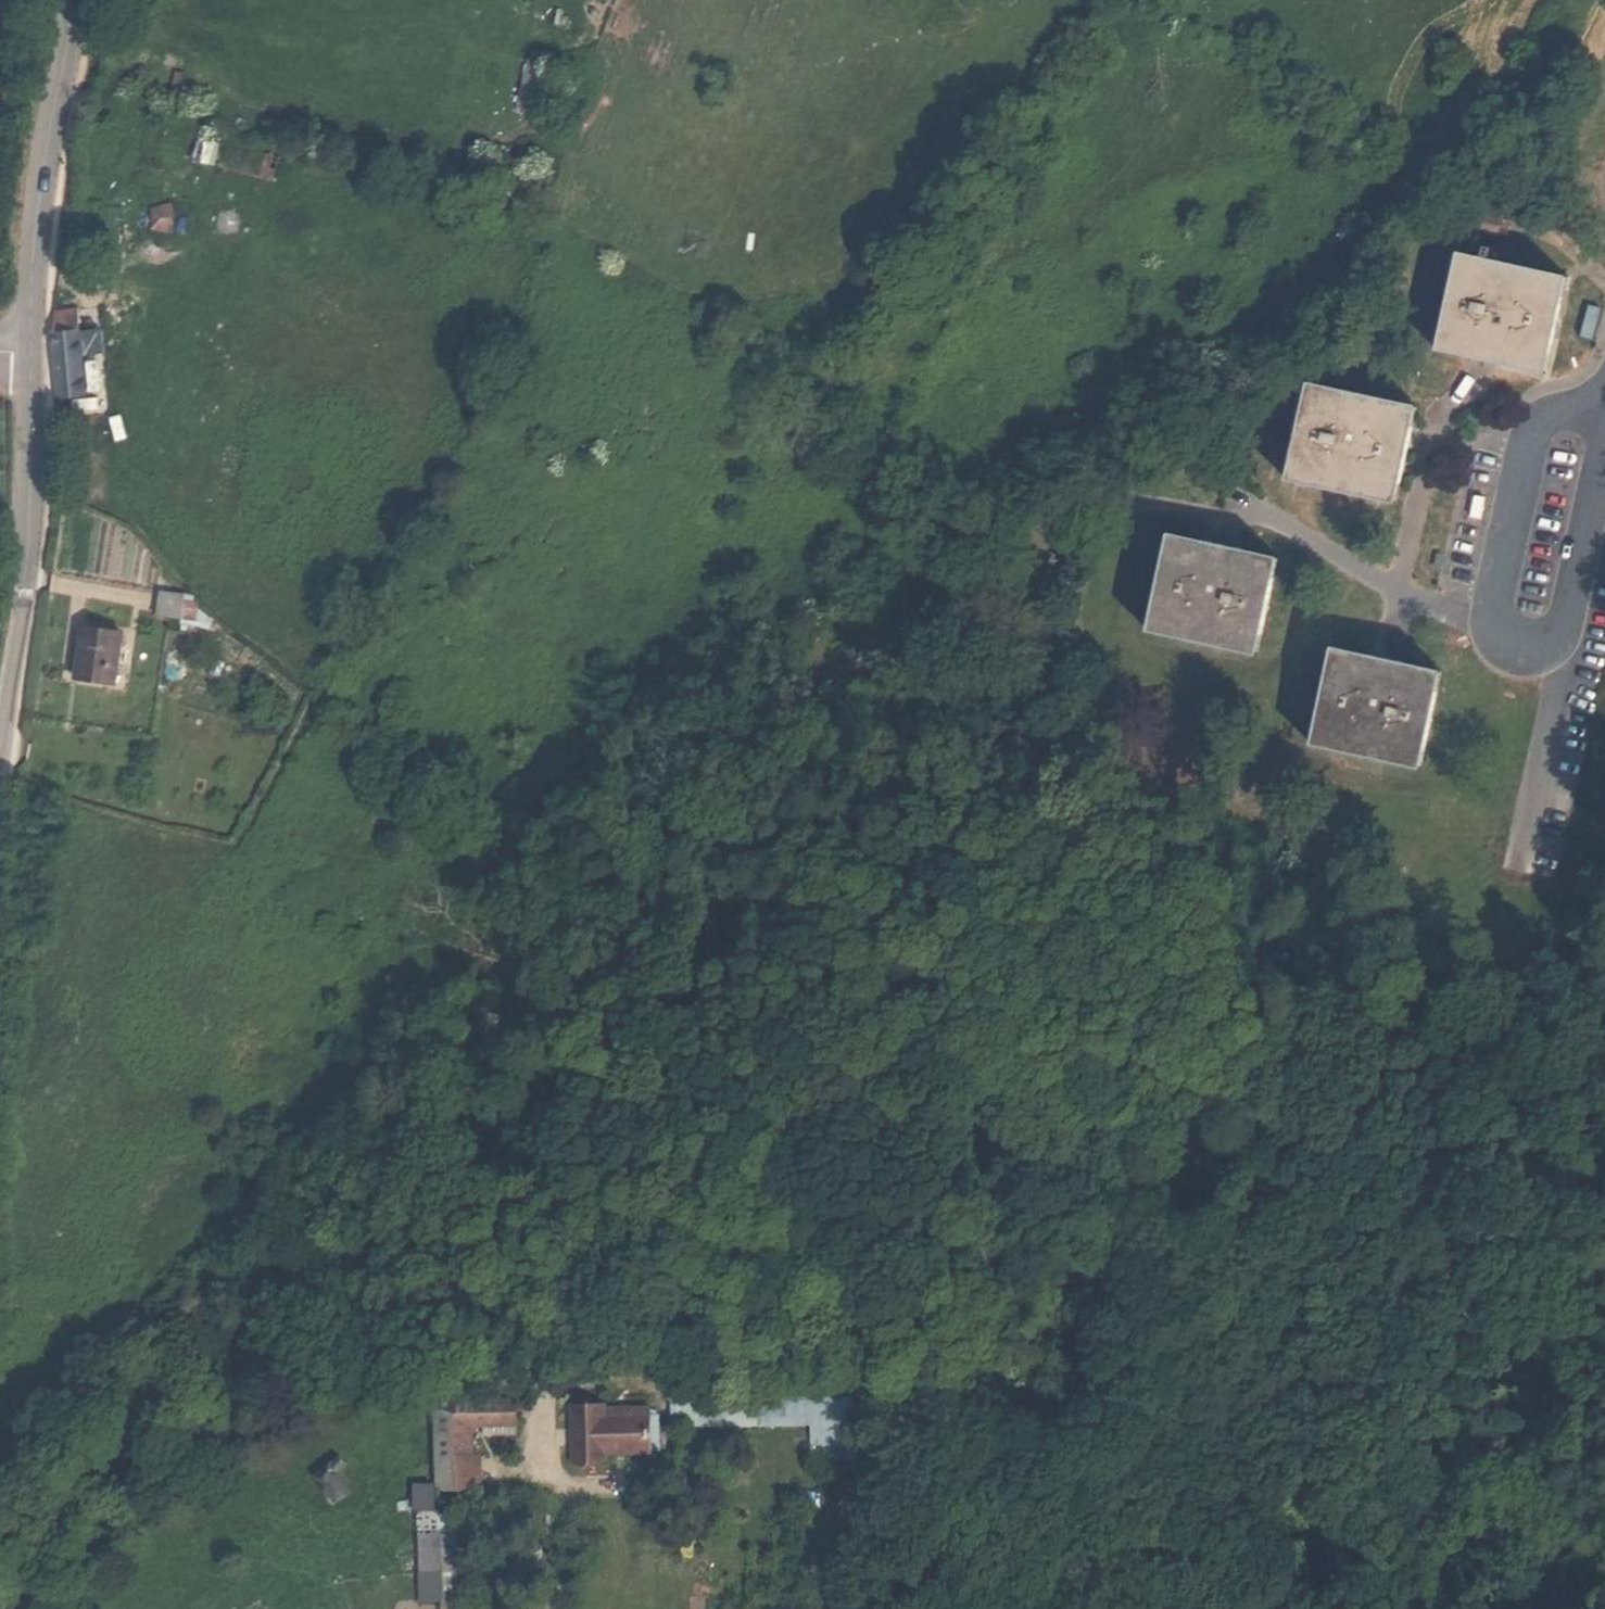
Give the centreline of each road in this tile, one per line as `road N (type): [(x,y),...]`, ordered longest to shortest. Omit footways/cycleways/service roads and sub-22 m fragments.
road 1 (tertiary): [(0,720),(32,464),(32,355)]
road 2 (tertiary): [(32,355),(66,0)]
road 3 (residential): [(1496,582),(1508,639),(1524,648),(1557,637),(1569,622),(1604,458)]
road 4 (residential): [(1604,397),(1528,435),(1496,582)]

